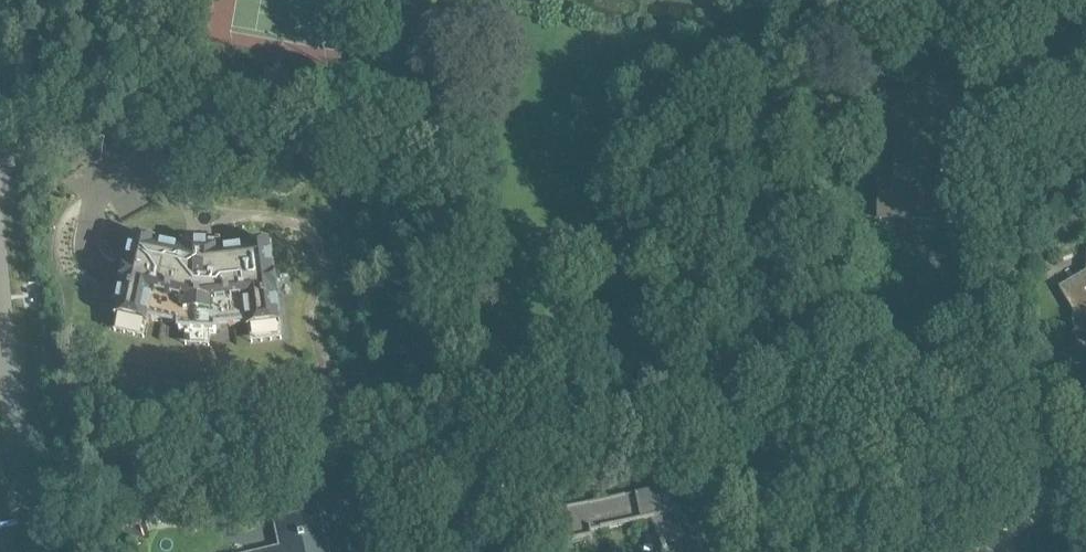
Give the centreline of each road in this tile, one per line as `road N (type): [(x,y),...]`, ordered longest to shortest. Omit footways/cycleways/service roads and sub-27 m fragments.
road 1 (track): [(823,551),(753,229),(775,0)]
road 2 (unclassified): [(23,551),(0,364)]
road 3 (track): [(967,551),(1085,477)]

